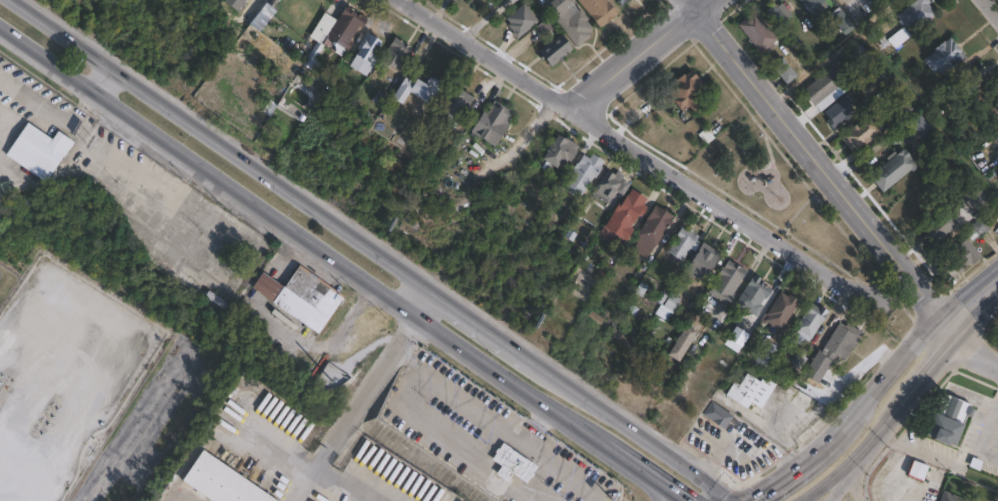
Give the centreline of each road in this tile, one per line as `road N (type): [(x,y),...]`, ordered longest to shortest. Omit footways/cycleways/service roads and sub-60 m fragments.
road 1 (primary): [(0,27),(603,447)]
road 2 (residential): [(881,303),(404,0)]
road 3 (primary): [(426,289),(5,0)]
road 4 (residential): [(948,326),(683,0)]
road 5 (primary): [(735,500),(536,365)]
road 6 (secondary): [(800,500),(876,442),(943,355),(948,326)]
road 7 (tertiary): [(708,0),(571,110)]
road 8 (primary): [(536,365),(426,289)]

